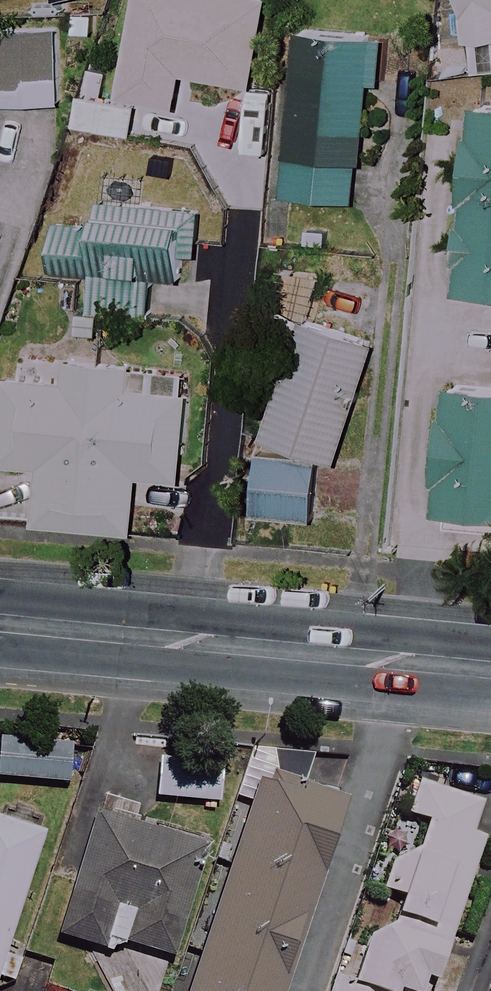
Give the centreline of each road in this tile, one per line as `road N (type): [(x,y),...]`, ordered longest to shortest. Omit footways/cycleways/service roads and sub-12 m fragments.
road 1 (secondary): [(490,670),(0,623)]

